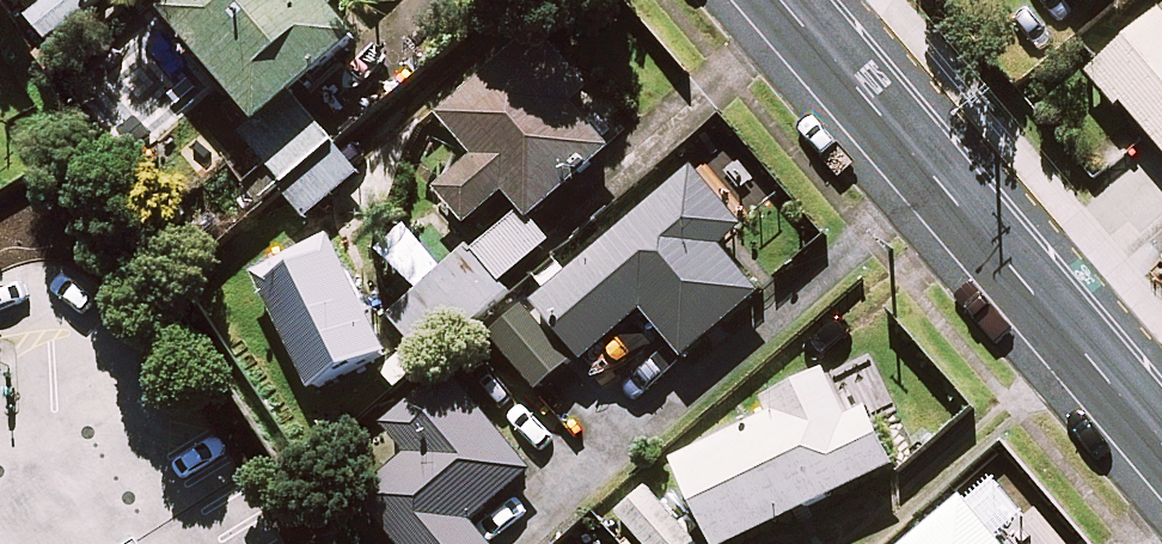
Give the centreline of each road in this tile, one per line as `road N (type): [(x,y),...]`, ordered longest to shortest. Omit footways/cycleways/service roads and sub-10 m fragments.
road 1 (residential): [(782,0),(1161,442)]

